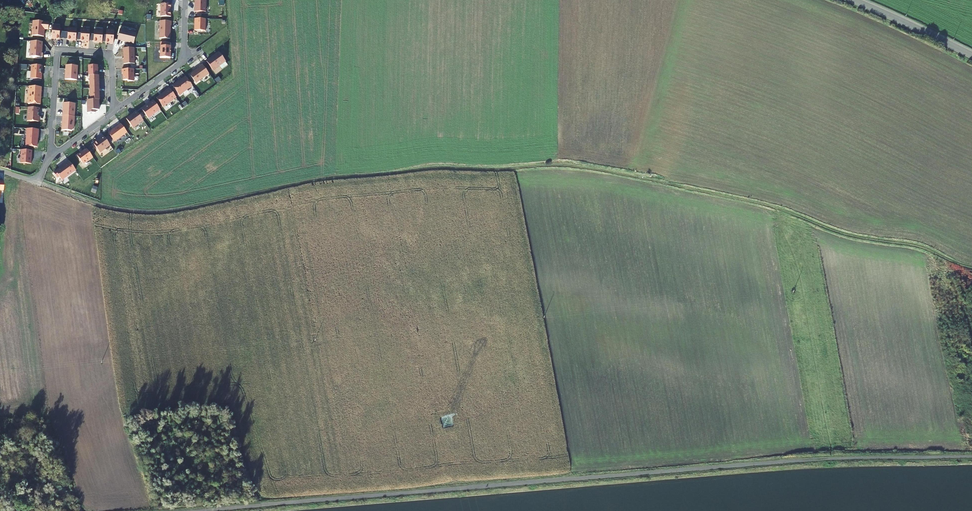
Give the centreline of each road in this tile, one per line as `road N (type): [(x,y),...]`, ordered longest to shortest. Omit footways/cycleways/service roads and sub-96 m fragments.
road 1 (track): [(36,182),(99,204),(162,213),(346,178),(566,168),(764,204),(971,267)]
road 2 (unclassified): [(971,457),(691,465),(147,510)]
road 3 (residential): [(51,157),(58,50),(110,54),(114,110)]
road 4 (residential): [(186,0),(184,61),(114,110)]
road 5 (tertiary): [(852,0),(971,56)]

